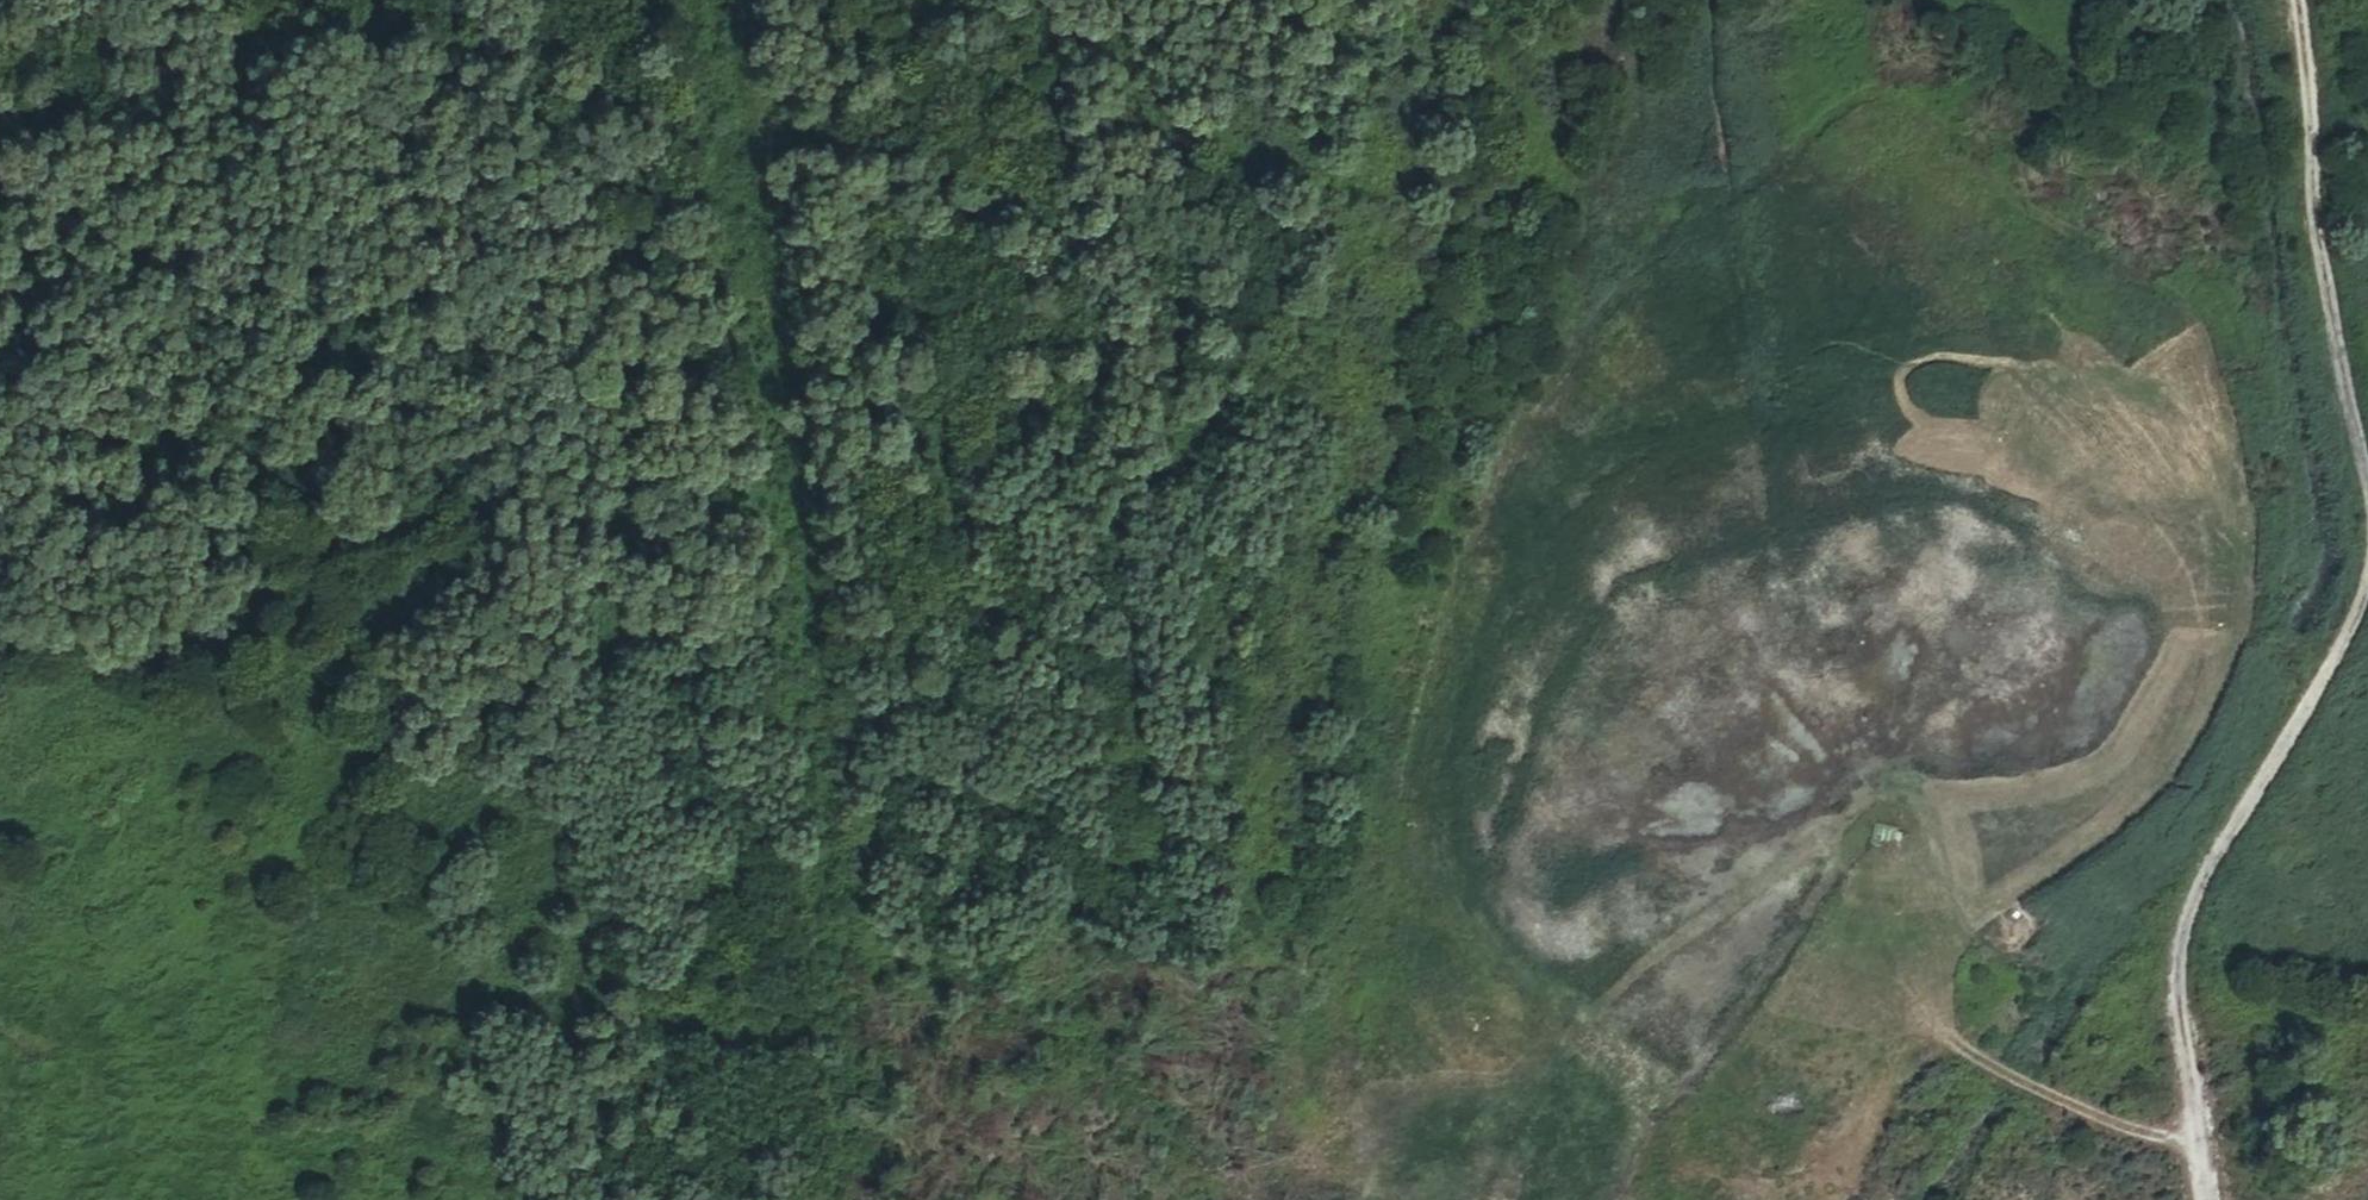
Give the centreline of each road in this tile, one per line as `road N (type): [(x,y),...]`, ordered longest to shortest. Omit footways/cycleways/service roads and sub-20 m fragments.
road 1 (track): [(2207,1199),(2171,986),(2194,891),(2358,619),(2367,575)]
road 2 (track): [(2367,467),(2304,0)]

